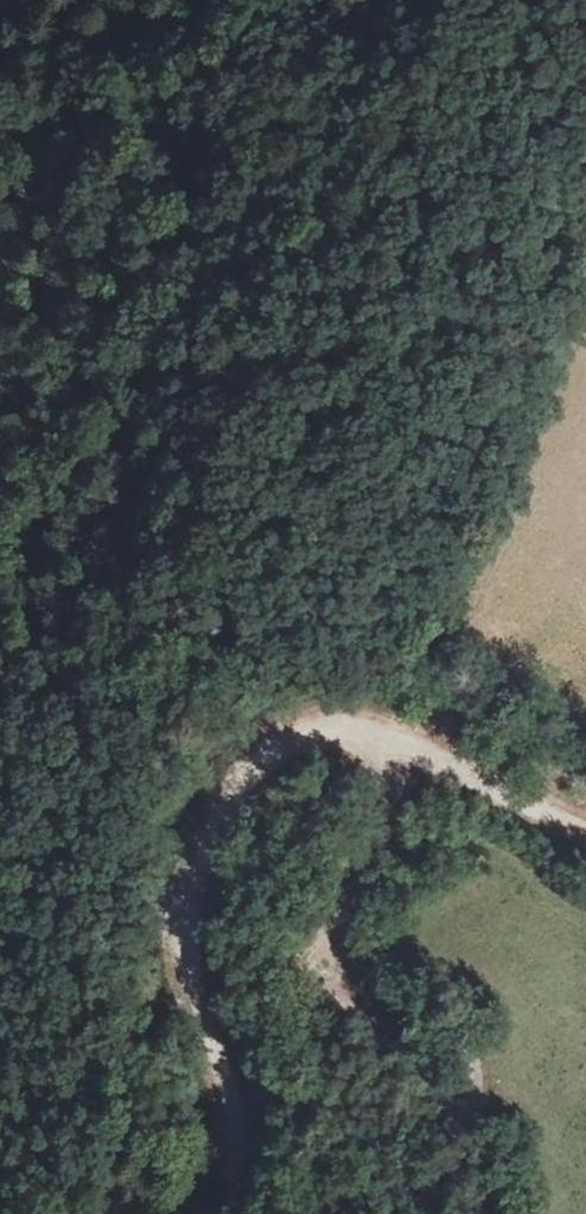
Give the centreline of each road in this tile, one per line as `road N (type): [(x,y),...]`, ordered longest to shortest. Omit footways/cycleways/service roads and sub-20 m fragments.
road 1 (track): [(585,830),(360,722),(289,725),(239,761),(209,804),(182,874),(177,933),(231,1101),(239,1153),(233,1213)]

